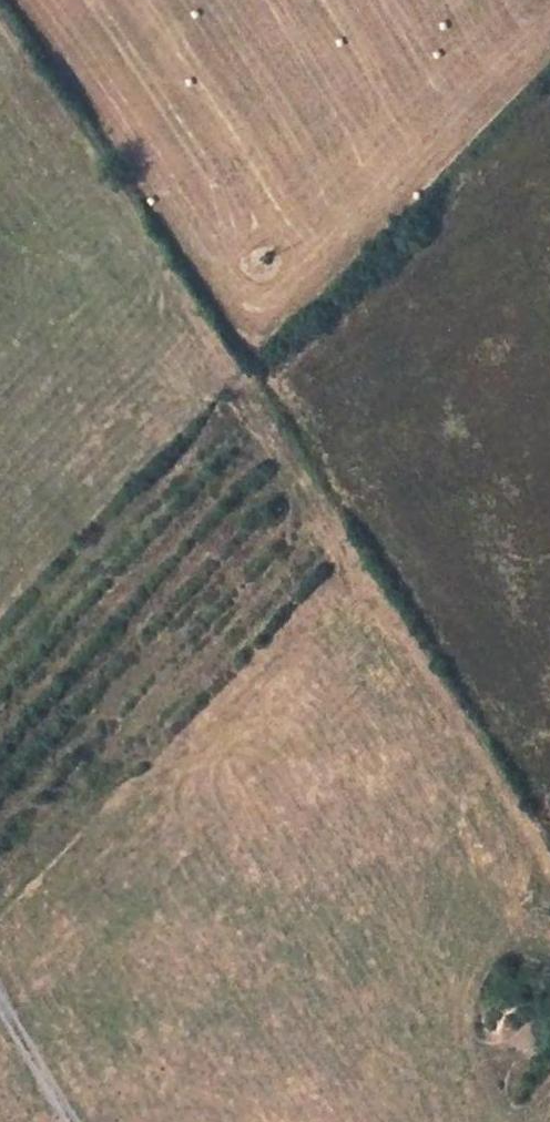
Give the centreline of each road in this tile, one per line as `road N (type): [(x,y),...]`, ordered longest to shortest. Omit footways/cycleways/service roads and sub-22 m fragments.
road 1 (track): [(77,1121),(0,999)]

